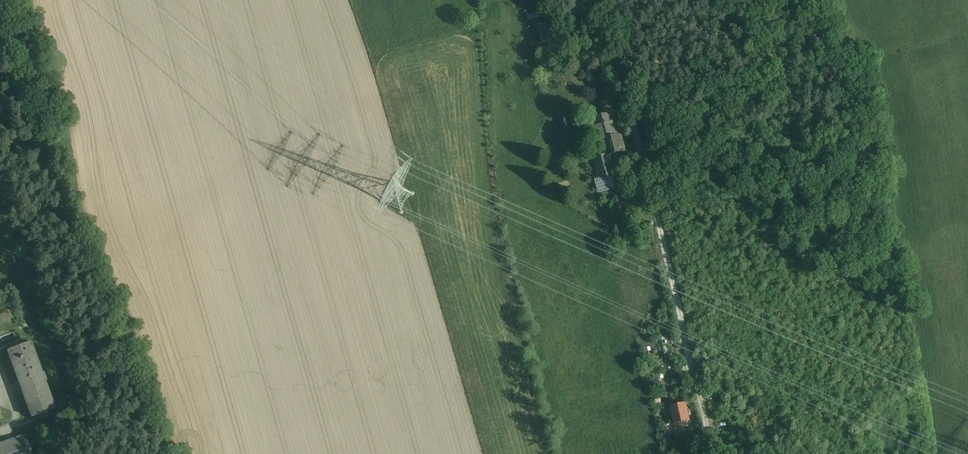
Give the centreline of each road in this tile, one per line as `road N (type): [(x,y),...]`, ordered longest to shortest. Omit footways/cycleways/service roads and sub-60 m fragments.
road 1 (residential): [(709,453),(600,0)]

